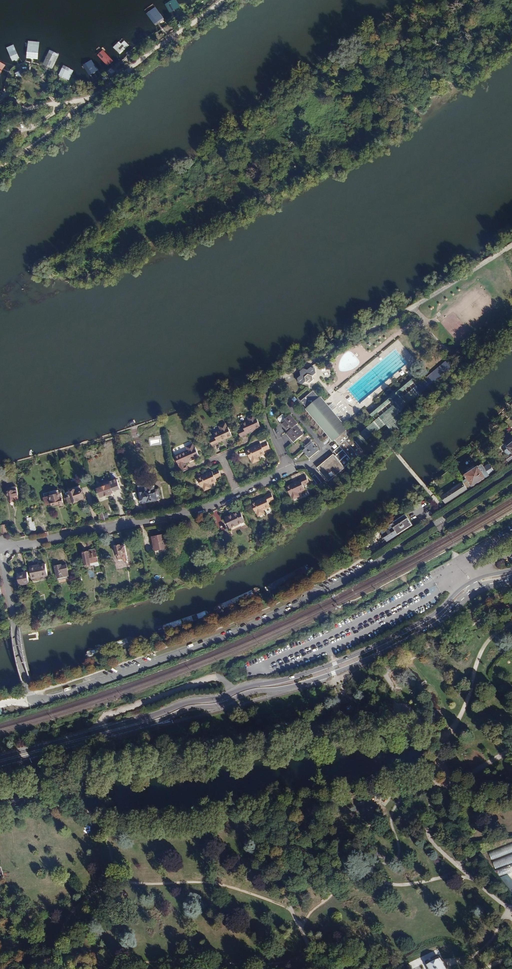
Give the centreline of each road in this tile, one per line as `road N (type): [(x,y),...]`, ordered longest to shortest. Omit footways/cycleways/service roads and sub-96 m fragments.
road 1 (primary): [(511,570),(471,582),(420,624),(319,670),(0,758)]
road 2 (primary): [(0,764),(325,677),(426,632),(467,596),(511,580)]
road 3 (residential): [(511,474),(312,598),(205,644),(33,699)]
road 4 (residential): [(239,494),(198,511),(1,550)]
road 5 (track): [(224,0),(85,101)]
road 6 (residential): [(33,699),(1,550)]

